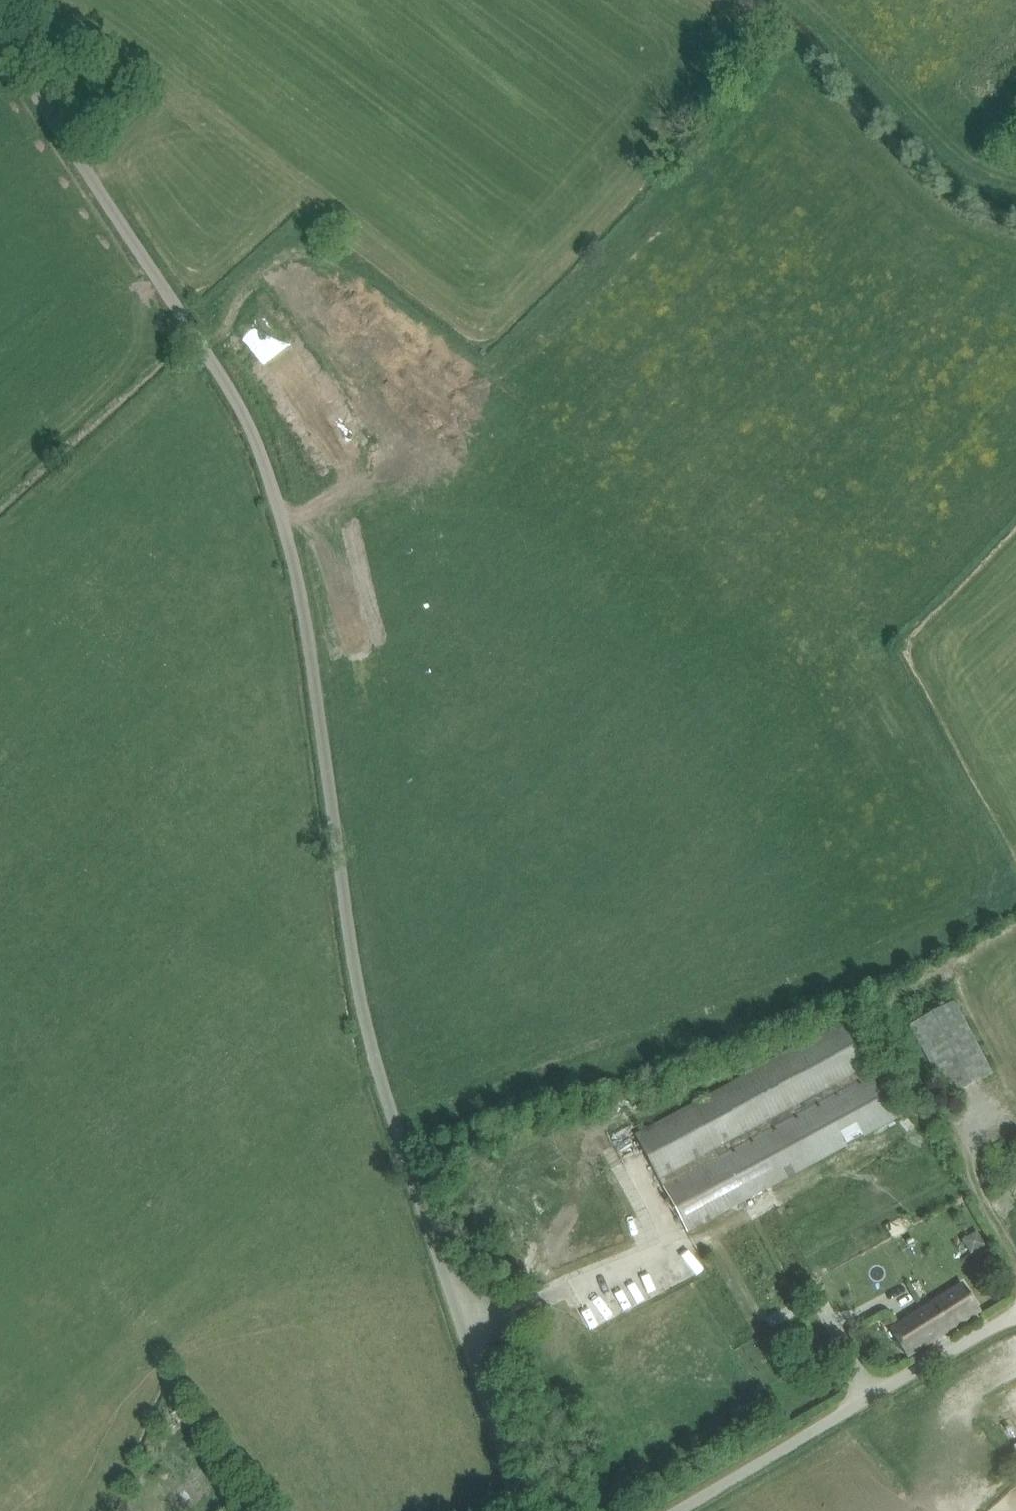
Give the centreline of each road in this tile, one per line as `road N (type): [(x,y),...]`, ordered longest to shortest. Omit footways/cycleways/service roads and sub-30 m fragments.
road 1 (unclassified): [(514,1510),(374,1055),(289,543),(271,482),(223,377),(0,38)]
road 2 (unclassified): [(672,1510),(1015,1316)]

